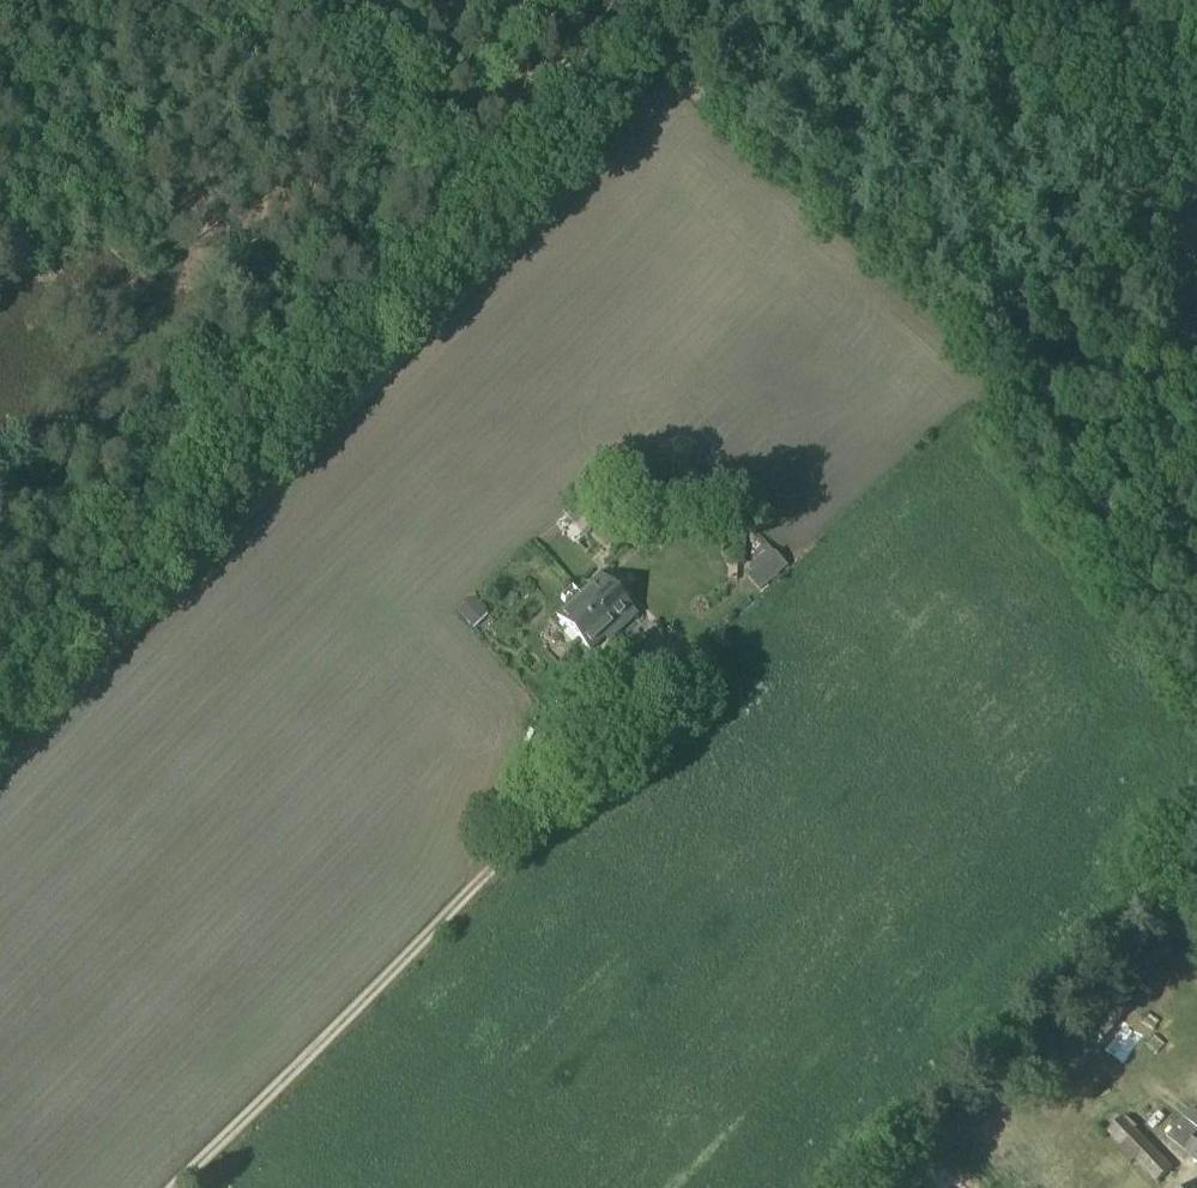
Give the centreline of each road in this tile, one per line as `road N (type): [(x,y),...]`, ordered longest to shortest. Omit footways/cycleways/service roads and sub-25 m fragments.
road 1 (track): [(521,230),(0,771)]
road 2 (track): [(311,0),(521,230)]
road 3 (track): [(521,230),(700,40)]

